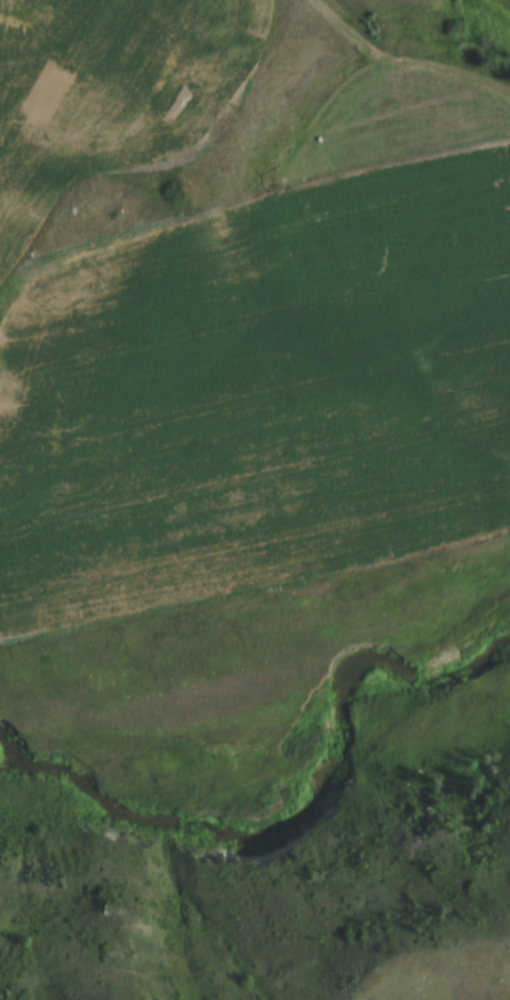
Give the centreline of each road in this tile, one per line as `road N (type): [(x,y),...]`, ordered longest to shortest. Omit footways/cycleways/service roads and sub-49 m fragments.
road 1 (track): [(509,92),(358,41),(309,0)]

